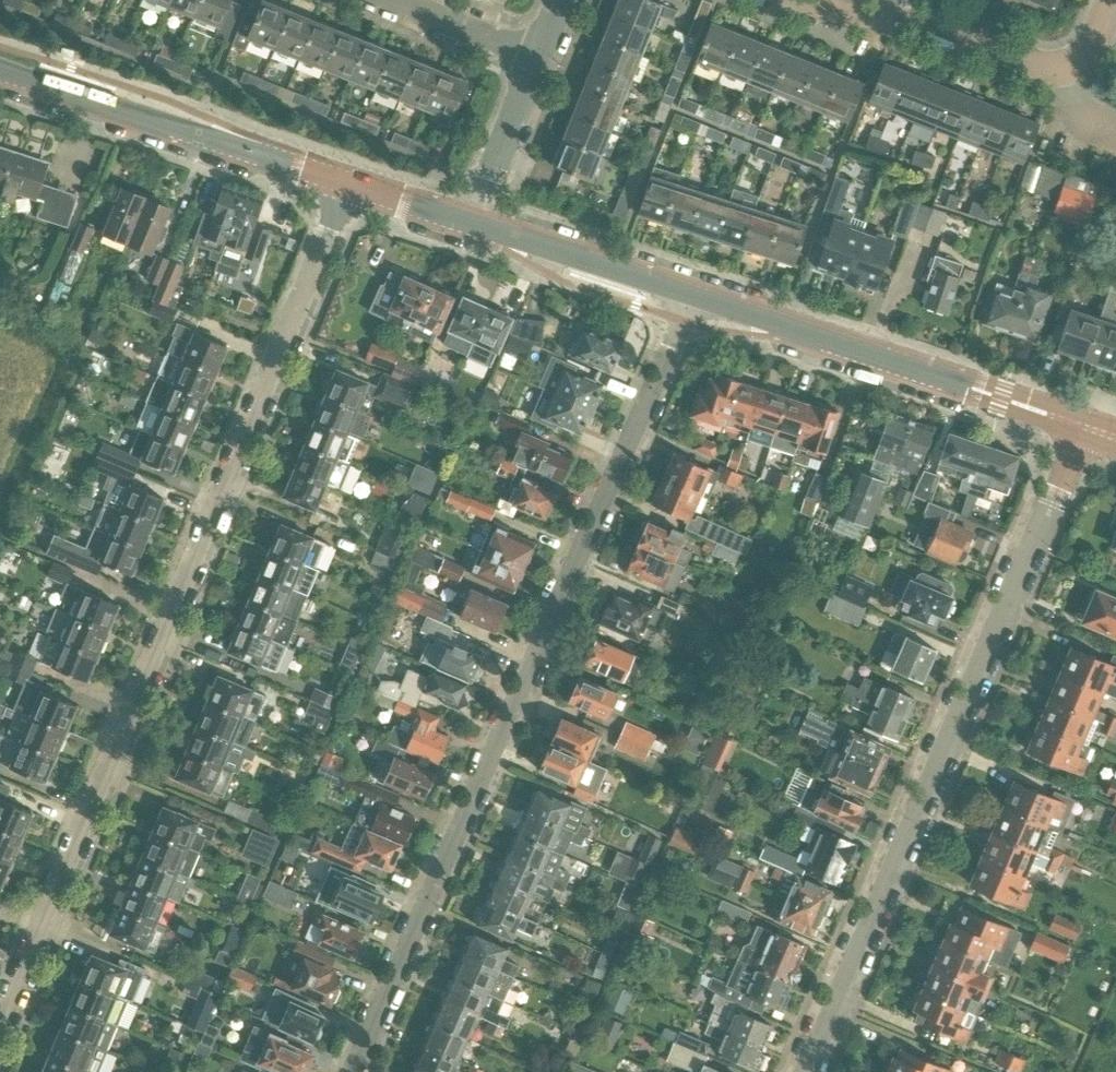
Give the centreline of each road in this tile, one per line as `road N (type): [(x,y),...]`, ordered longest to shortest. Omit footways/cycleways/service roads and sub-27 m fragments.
road 1 (residential): [(0,1026),(348,183)]
road 2 (residential): [(694,299),(354,1071)]
road 3 (residential): [(807,1071),(1083,425)]
road 4 (residential): [(1083,425),(694,299)]
road 5 (residential): [(0,69),(293,165)]
road 6 (residential): [(1072,72),(1024,81),(806,0)]
road 7 (residential): [(694,299),(468,225)]
road 8 (residential): [(535,71),(364,0)]
road 9 (residential): [(468,225),(535,71)]
road 10 (residential): [(468,225),(348,183)]

